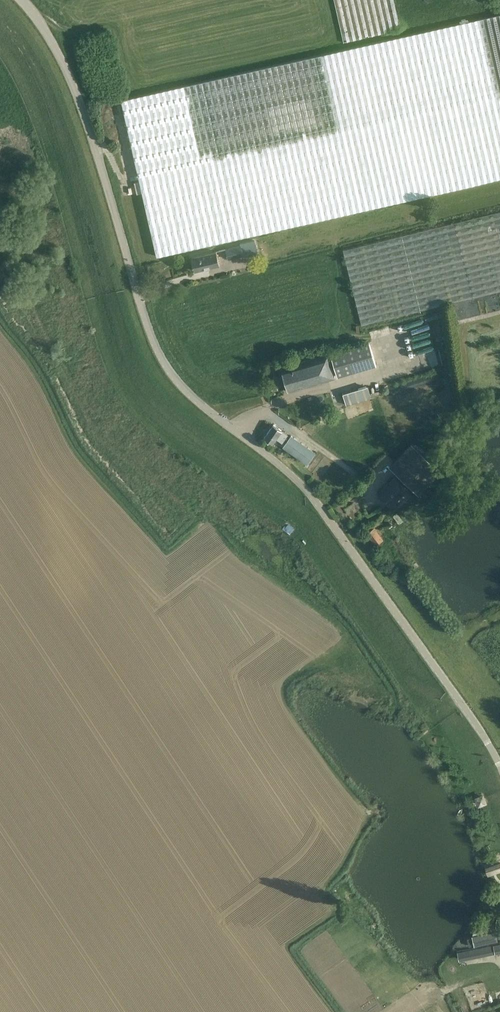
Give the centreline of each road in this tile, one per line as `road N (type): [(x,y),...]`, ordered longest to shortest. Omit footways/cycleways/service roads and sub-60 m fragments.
road 1 (tertiary): [(499,764),(290,470),(173,376),(149,329),(74,85),(22,0)]

